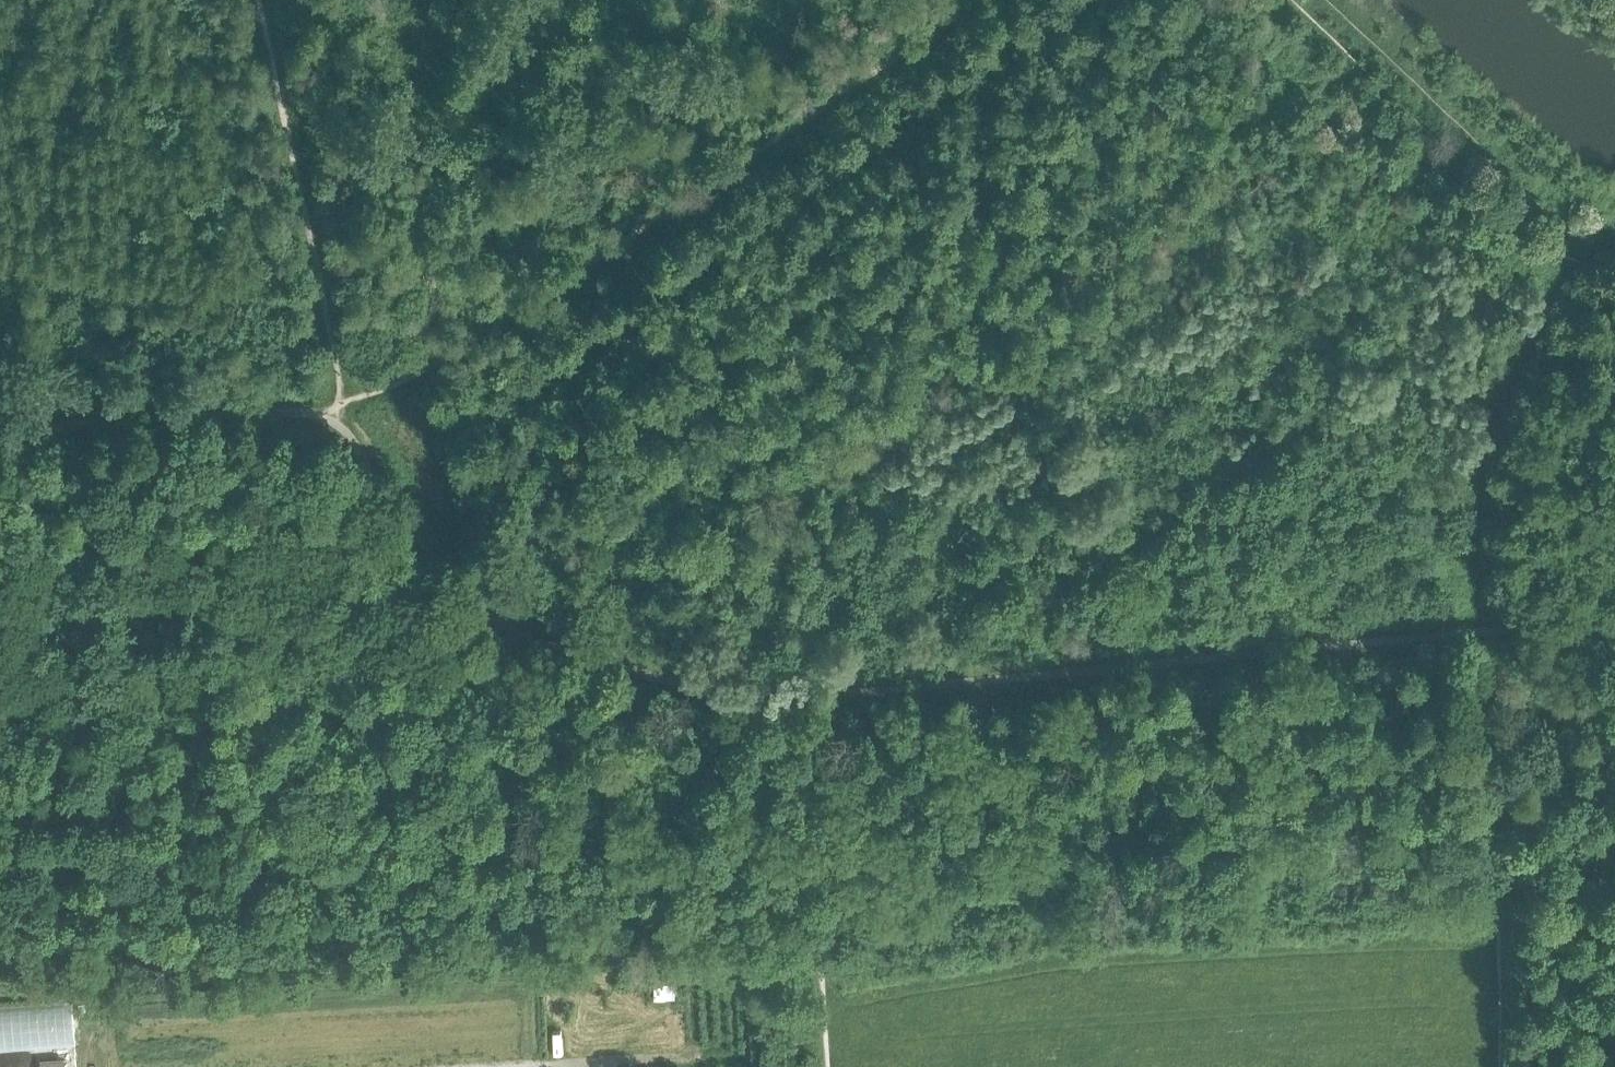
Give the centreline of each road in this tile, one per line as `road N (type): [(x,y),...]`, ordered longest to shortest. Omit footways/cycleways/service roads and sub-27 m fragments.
road 1 (track): [(1529,1066),(1502,955),(1482,501),(1565,233)]

